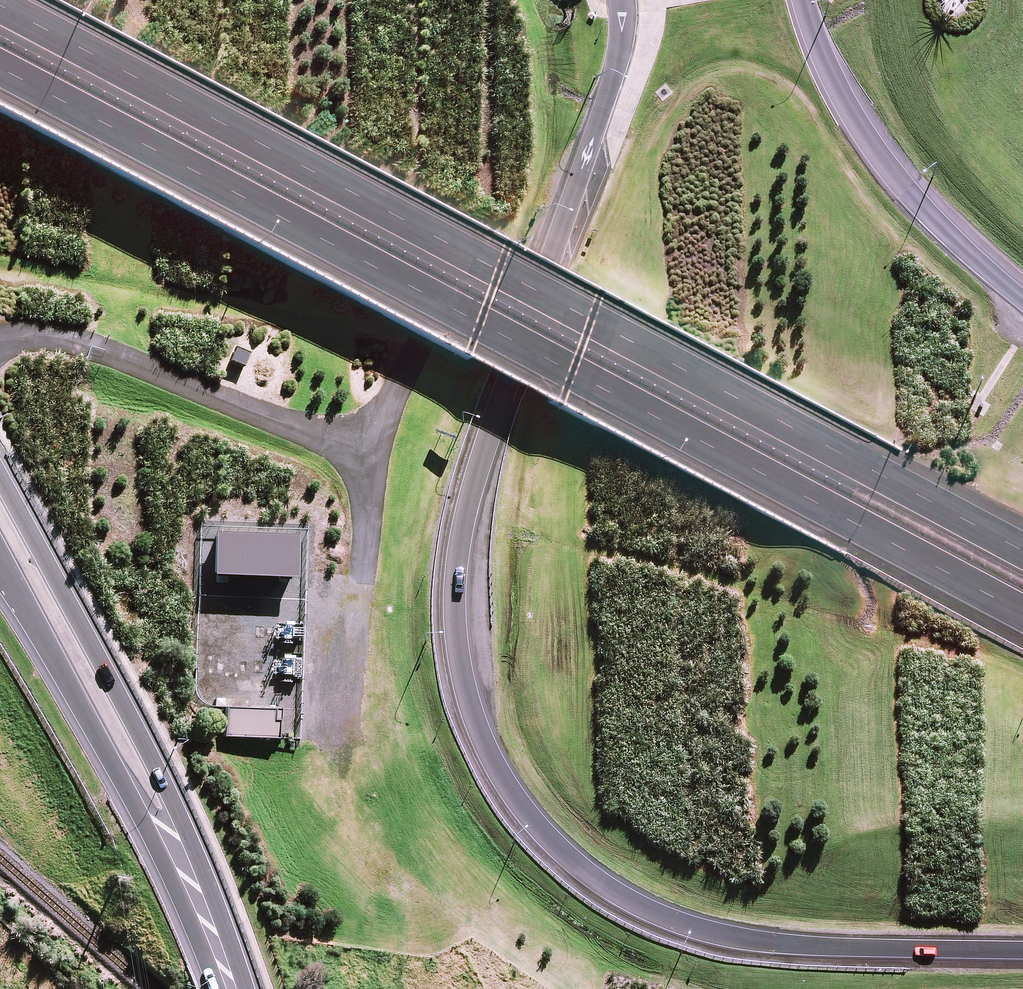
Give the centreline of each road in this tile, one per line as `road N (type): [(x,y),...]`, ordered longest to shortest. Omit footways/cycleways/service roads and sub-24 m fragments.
road 1 (motorway): [(1022,952),(794,947),(658,915),(570,860),(506,781),(479,726),(461,662),(456,598),(464,538),(479,467),(620,55),(622,0)]
road 2 (motorway): [(0,6),(1022,551)]
road 3 (motorway): [(1022,612),(0,71)]
road 4 (secondary): [(0,463),(170,793),(193,886)]
road 5 (secondary): [(193,886),(132,794),(0,554)]
road 6 (motorway): [(807,0),(871,140),(922,204),(1022,298)]

